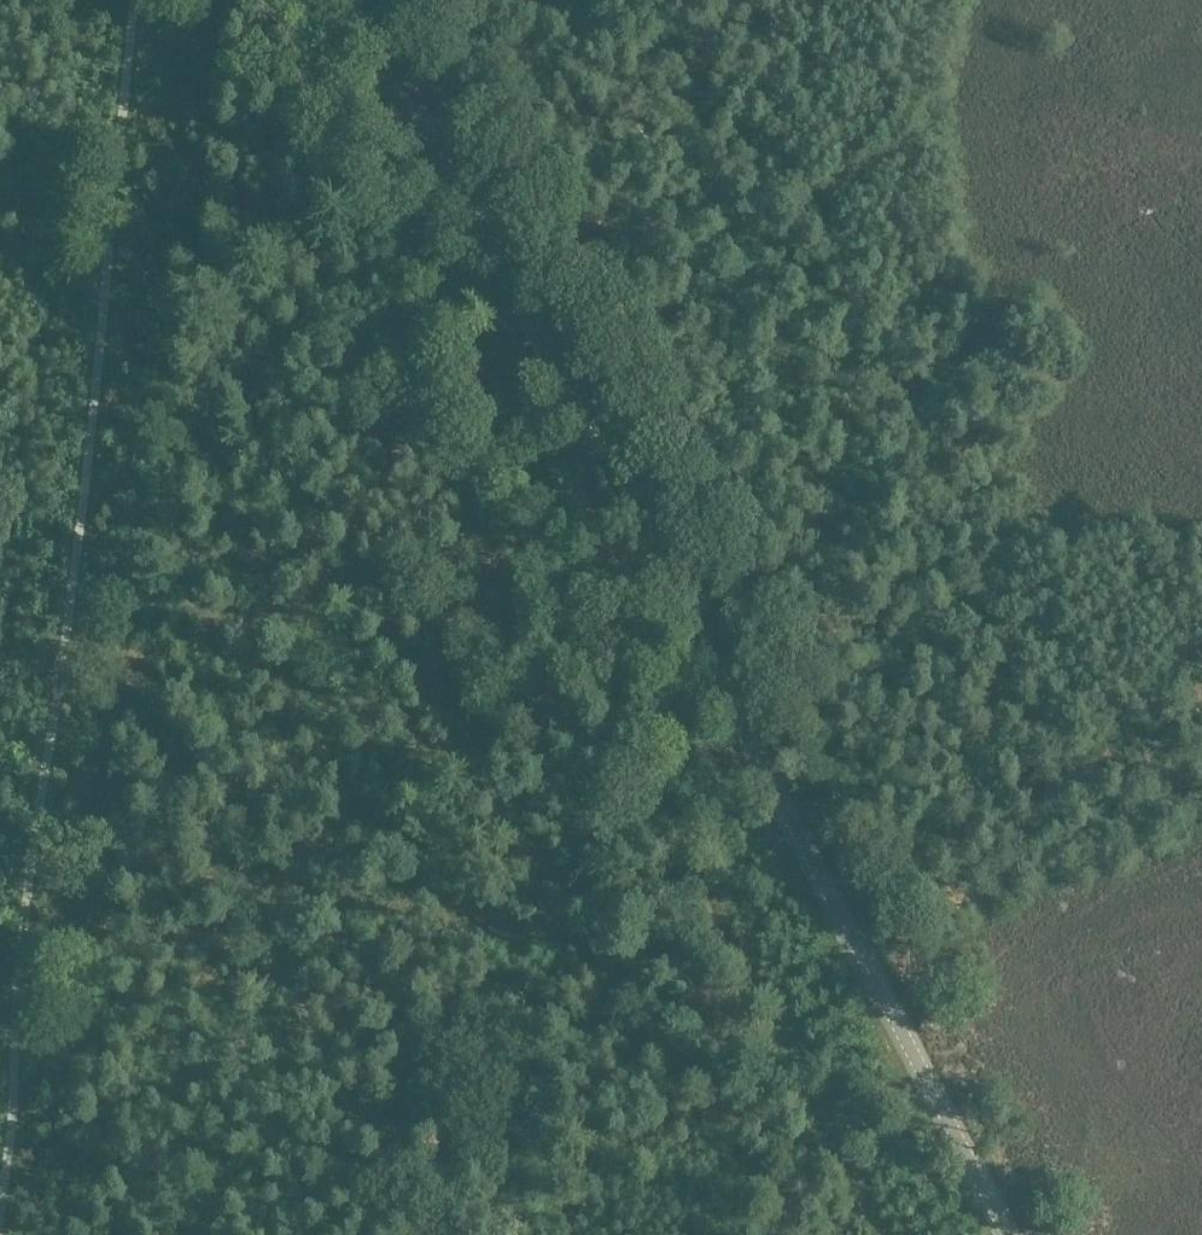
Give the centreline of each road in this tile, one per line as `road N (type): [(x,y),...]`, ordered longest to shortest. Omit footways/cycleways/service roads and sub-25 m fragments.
road 1 (tertiary): [(1008,1234),(359,0)]
road 2 (track): [(447,1234),(184,739),(157,707),(106,683),(63,677)]

